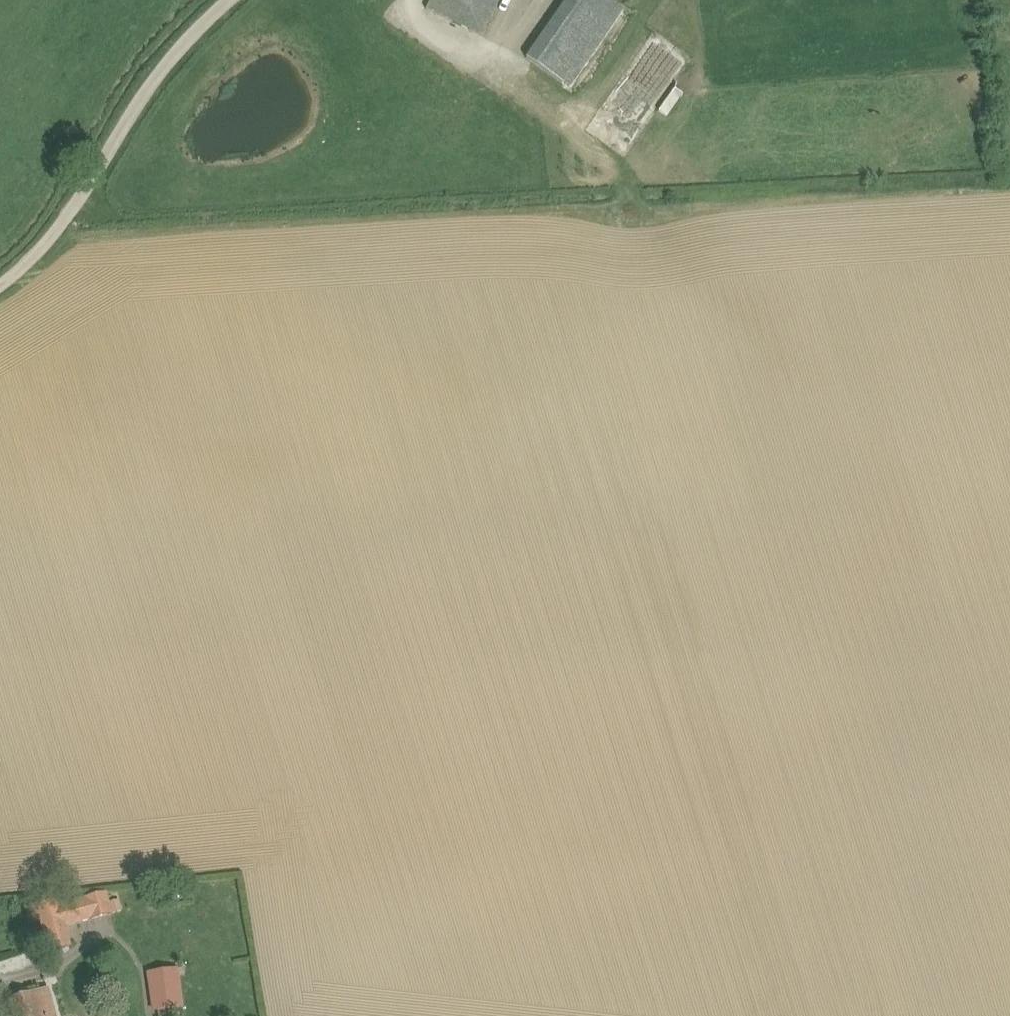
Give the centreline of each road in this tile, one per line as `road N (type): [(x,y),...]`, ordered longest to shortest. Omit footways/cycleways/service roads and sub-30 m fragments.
road 1 (track): [(0,288),(70,223),(149,85),(239,0)]

